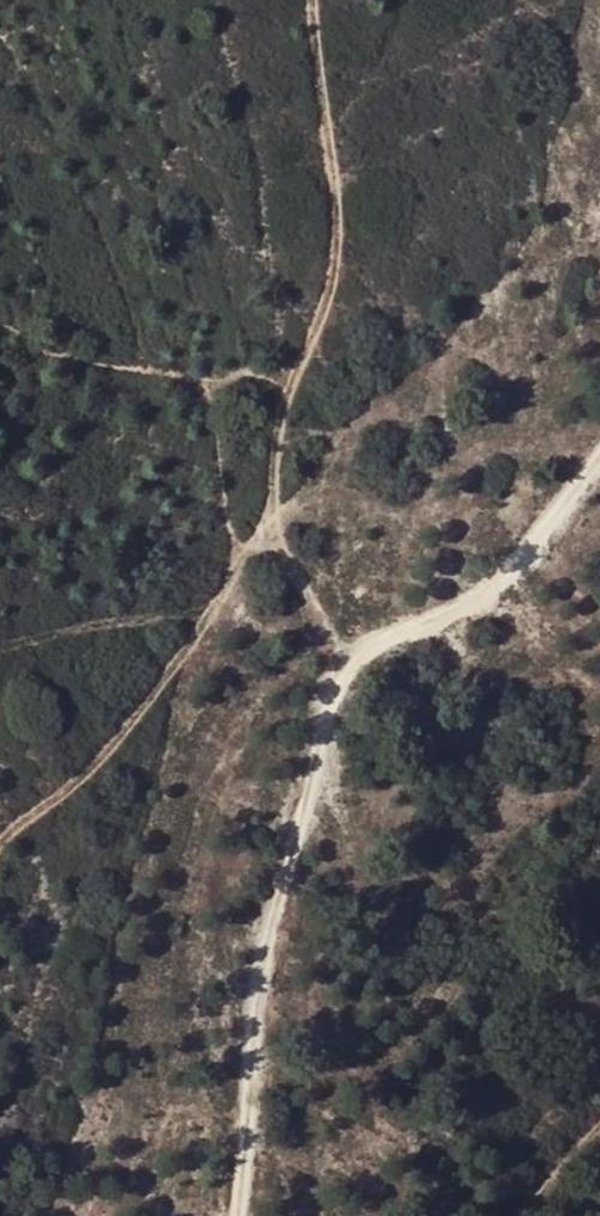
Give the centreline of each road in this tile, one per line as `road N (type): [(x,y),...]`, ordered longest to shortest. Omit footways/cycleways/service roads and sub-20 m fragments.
road 1 (track): [(231,1215),(246,1130),(242,1016),(259,938),(318,811),(329,675),(355,649),(465,617),(491,593),(599,446)]
road 2 (track): [(339,660),(276,547),(261,495),(265,426),(295,382),(329,304),(331,178),(315,91),(315,0)]
road 3 (track): [(268,519),(189,651),(65,799),(0,841)]
road 4 (track): [(507,1215),(599,1117)]

